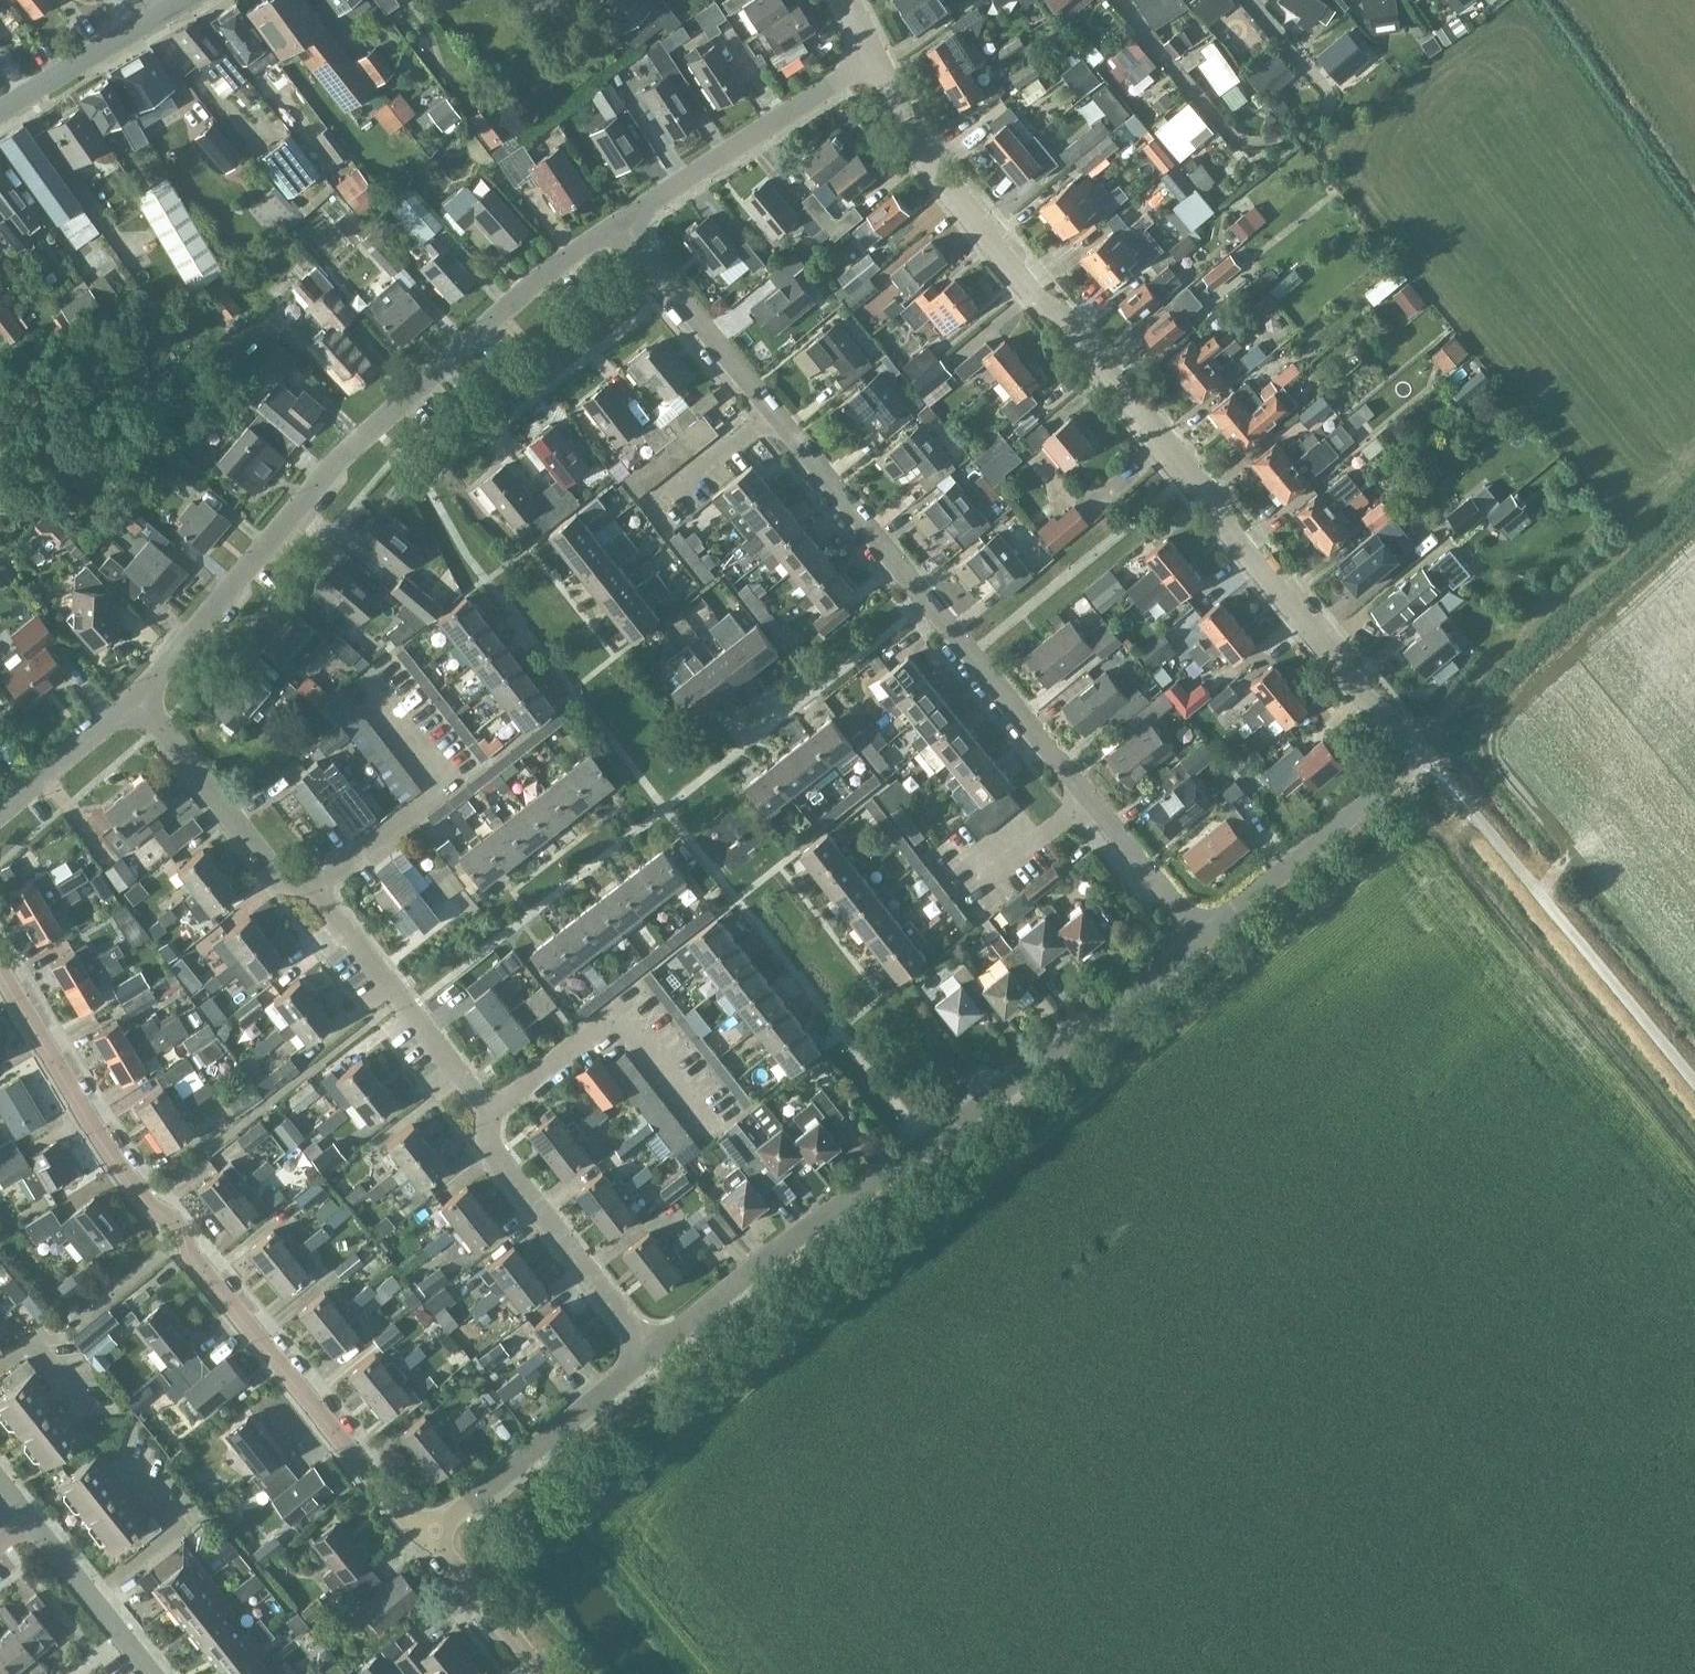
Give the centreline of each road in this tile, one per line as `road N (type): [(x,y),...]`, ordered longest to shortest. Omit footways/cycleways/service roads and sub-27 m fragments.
road 1 (residential): [(1200,937),(617,223)]
road 2 (residential): [(1412,762),(1409,737),(1367,698),(1232,537),(1219,506),(1067,318),(1030,291),(963,210),(911,136),(876,56)]
road 3 (residential): [(647,1355),(490,1151),(486,1114),(312,887),(263,876),(138,696)]
road 4 (residential): [(422,1540),(191,1257),(173,1219),(148,1206),(121,1171),(0,969)]
road 5 (residential): [(647,1355),(1200,937)]
road 6 (residential): [(138,696),(377,428),(617,223)]
road 7 (unclassified): [(1694,1082),(1450,784),(1412,762)]
road 8 (residential): [(617,223),(876,56)]
road 9 (residential): [(422,1540),(647,1355)]
road 10 (residential): [(1200,937),(1412,762)]
road 11 (tertiary): [(0,112),(185,0)]
road 12 (residential): [(151,1673),(31,1520)]
road 13 (residential): [(0,812),(138,696)]
road 14 (residential): [(532,1673),(422,1540)]

